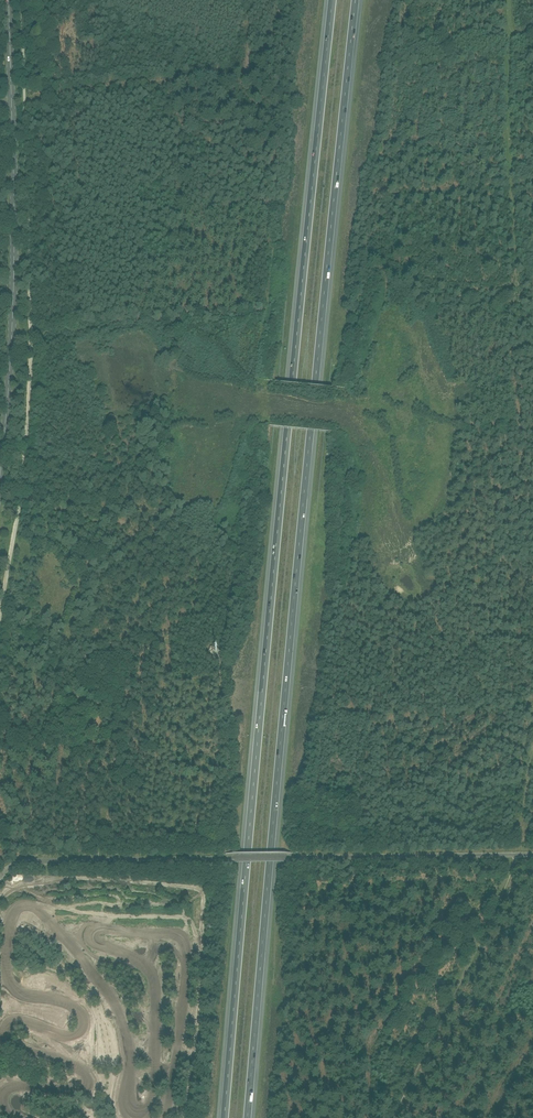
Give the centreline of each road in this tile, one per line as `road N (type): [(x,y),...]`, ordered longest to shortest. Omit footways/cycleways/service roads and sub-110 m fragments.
road 1 (motorway): [(246,1117),(355,0)]
road 2 (motorway): [(332,0),(224,1117)]
road 3 (unclassified): [(0,877),(29,861),(532,854)]
road 4 (secondary): [(0,470),(14,274),(9,0)]
road 5 (track): [(184,1117),(201,892),(78,878),(21,887),(0,900)]
road 6 (track): [(98,860),(124,638),(135,630),(203,653)]
road 7 (track): [(510,854),(386,1117)]
road 8 (track): [(201,940),(177,928),(88,933),(0,916)]

